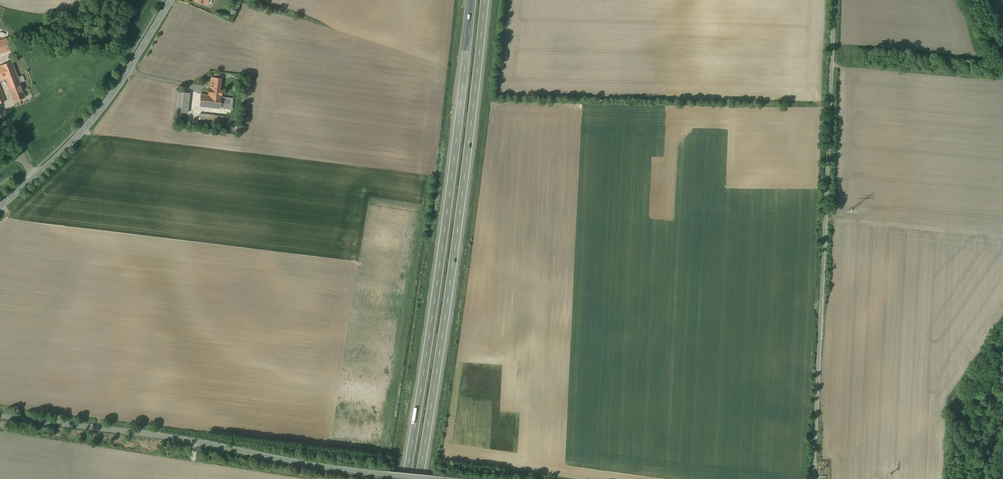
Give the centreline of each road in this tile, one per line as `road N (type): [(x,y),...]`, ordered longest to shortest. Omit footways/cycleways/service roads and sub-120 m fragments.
road 1 (motorway): [(470,0),(404,478)]
road 2 (motorway): [(421,478),(486,0)]
road 3 (residential): [(835,0),(813,478)]
road 4 (unclassified): [(0,419),(375,471)]
road 5 (tertiary): [(0,207),(86,127),(171,0)]

